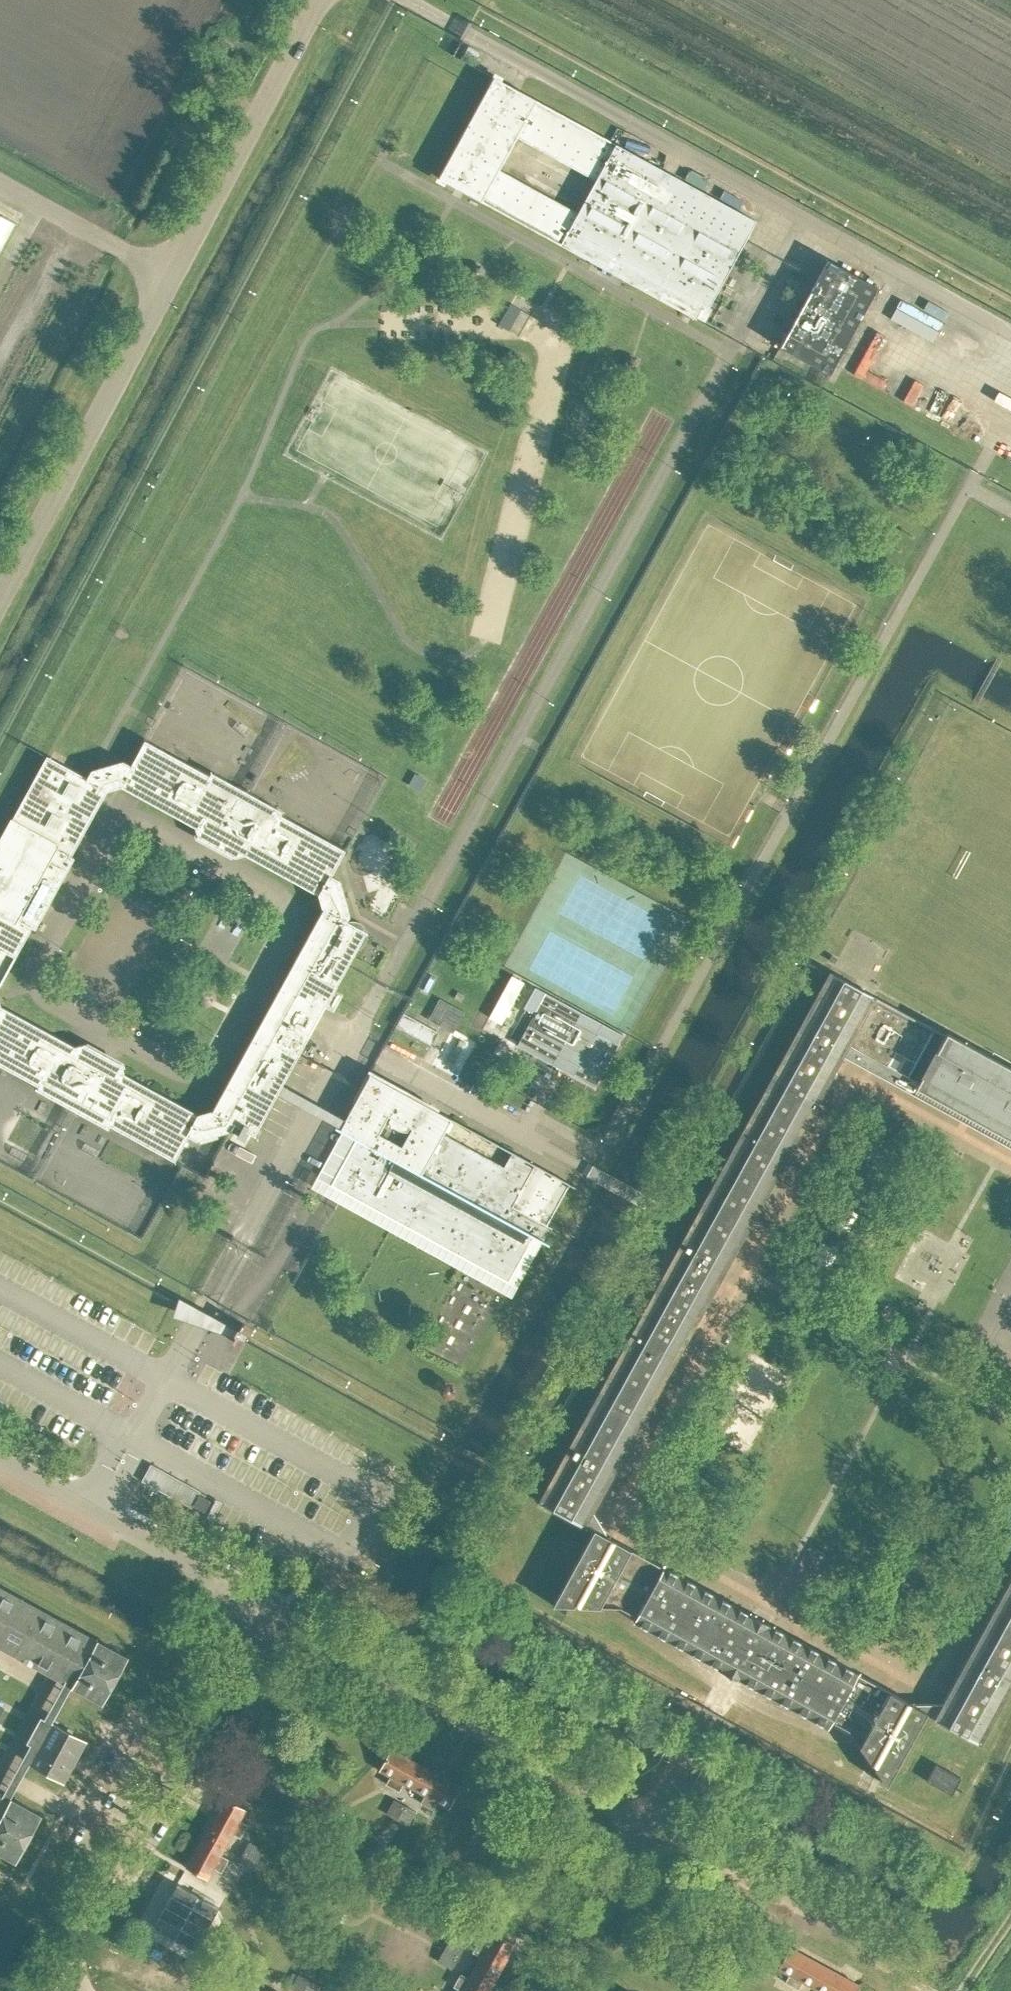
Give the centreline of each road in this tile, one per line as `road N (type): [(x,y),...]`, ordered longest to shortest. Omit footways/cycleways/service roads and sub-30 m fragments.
road 1 (unclassified): [(0,599),(322,0)]
road 2 (unclassified): [(652,1821),(265,1607)]
road 3 (unclassified): [(84,1990),(76,1972),(80,1948),(265,1607)]
road 4 (unclassified): [(265,1607),(0,1458)]
road 5 (unclassified): [(562,1990),(652,1821)]
road 6 (unclassified): [(807,1910),(652,1821)]
road 7 (track): [(938,1990),(807,1910)]
road 8 (unclassified): [(652,1821),(713,1710)]

